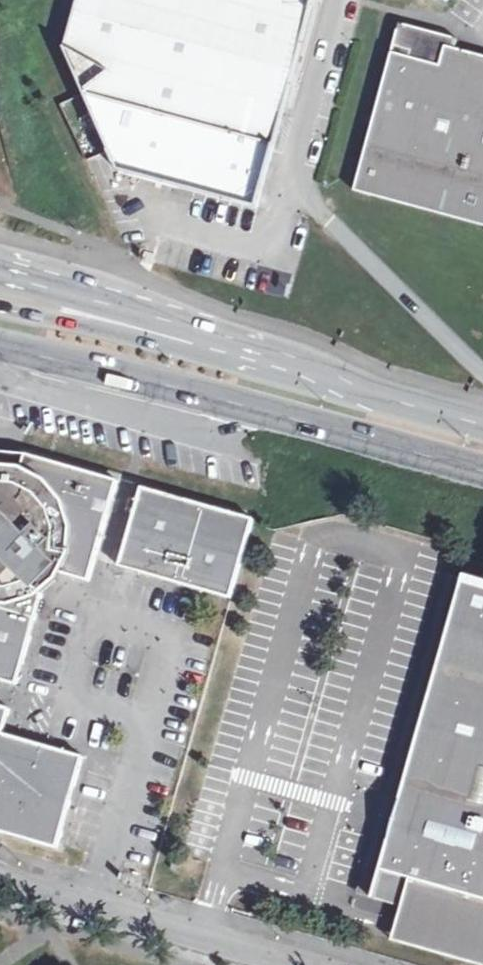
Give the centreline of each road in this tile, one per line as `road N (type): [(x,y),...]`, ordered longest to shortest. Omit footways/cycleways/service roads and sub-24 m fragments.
road 1 (secondary): [(0,347),(482,474)]
road 2 (secondary): [(352,385),(198,330),(0,275)]
road 3 (secondary): [(352,385),(0,304)]
road 4 (residential): [(278,960),(0,882)]
road 5 (secondary): [(482,423),(352,385)]

